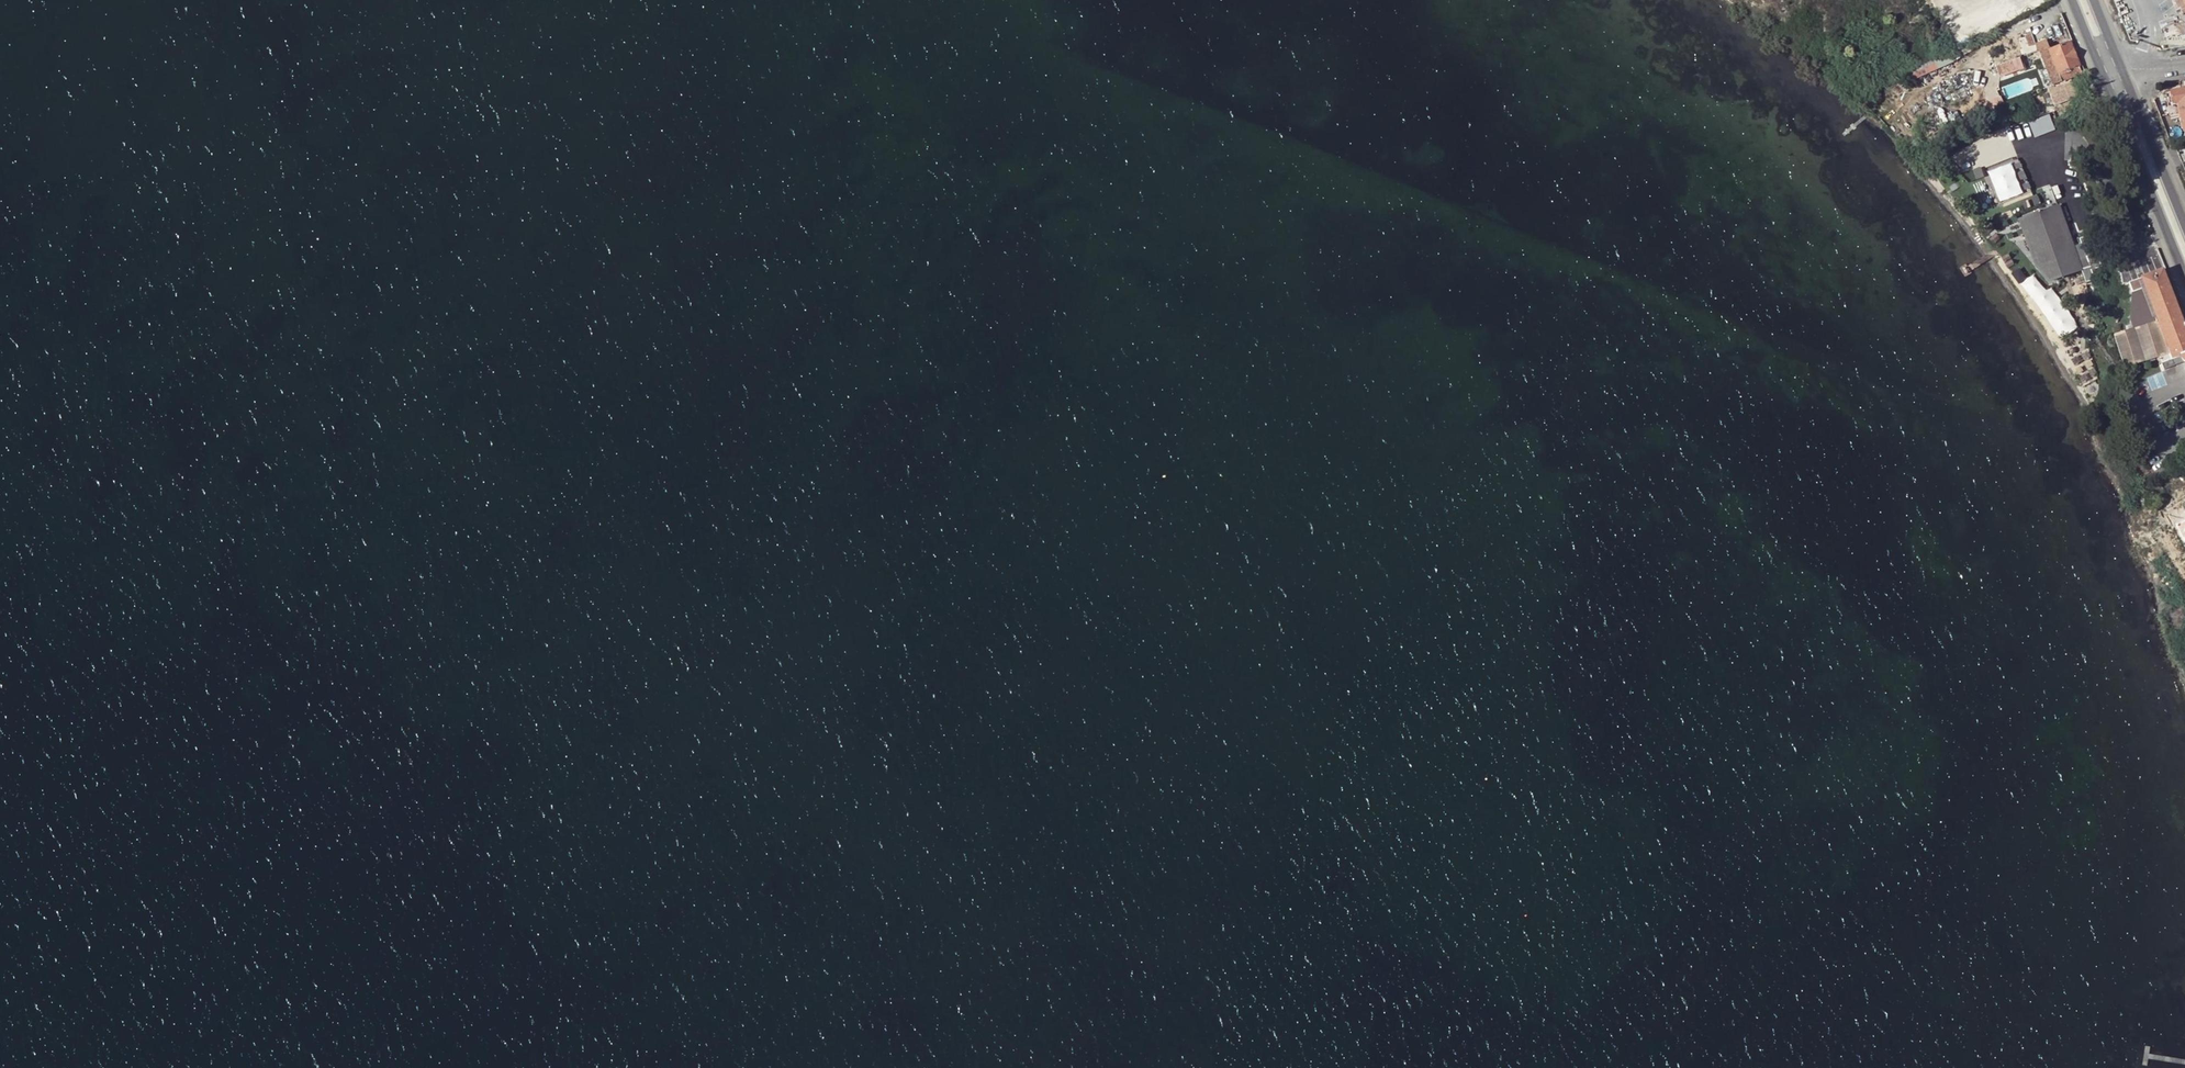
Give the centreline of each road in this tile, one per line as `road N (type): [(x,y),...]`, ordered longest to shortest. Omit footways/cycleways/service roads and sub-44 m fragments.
road 1 (primary): [(2106,85),(2184,281)]
road 2 (primary): [(2184,227),(2124,77)]

